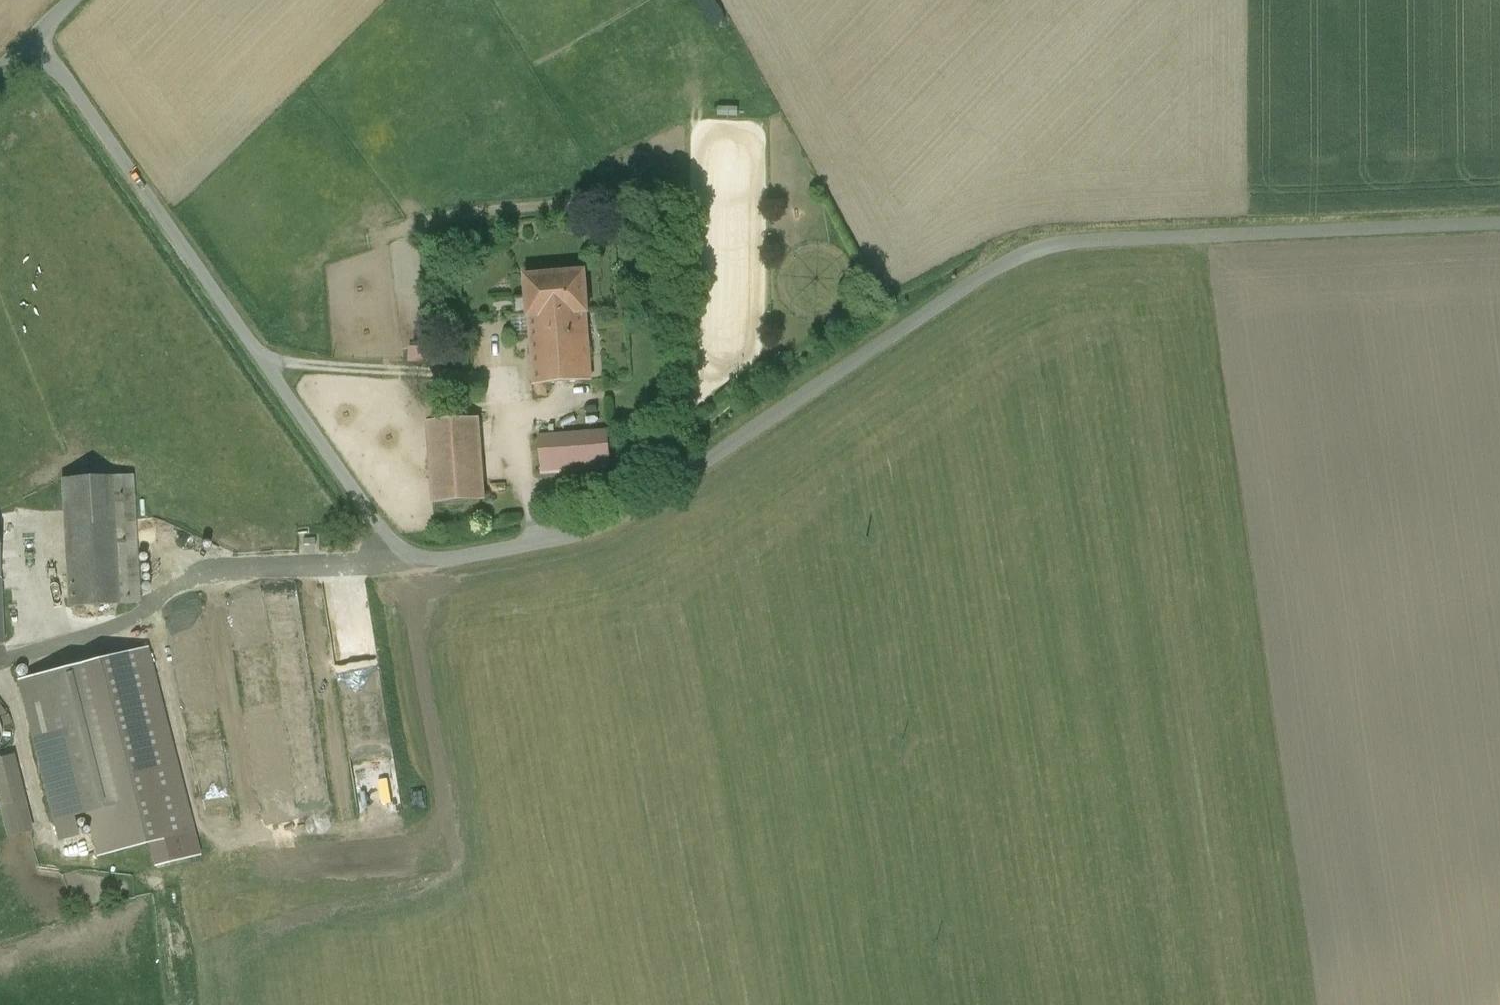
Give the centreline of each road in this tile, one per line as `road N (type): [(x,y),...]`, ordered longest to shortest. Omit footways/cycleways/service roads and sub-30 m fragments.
road 1 (track): [(25,43),(70,88),(398,561),(487,554),(590,531),(1023,252),(1092,240),(1499,223)]

